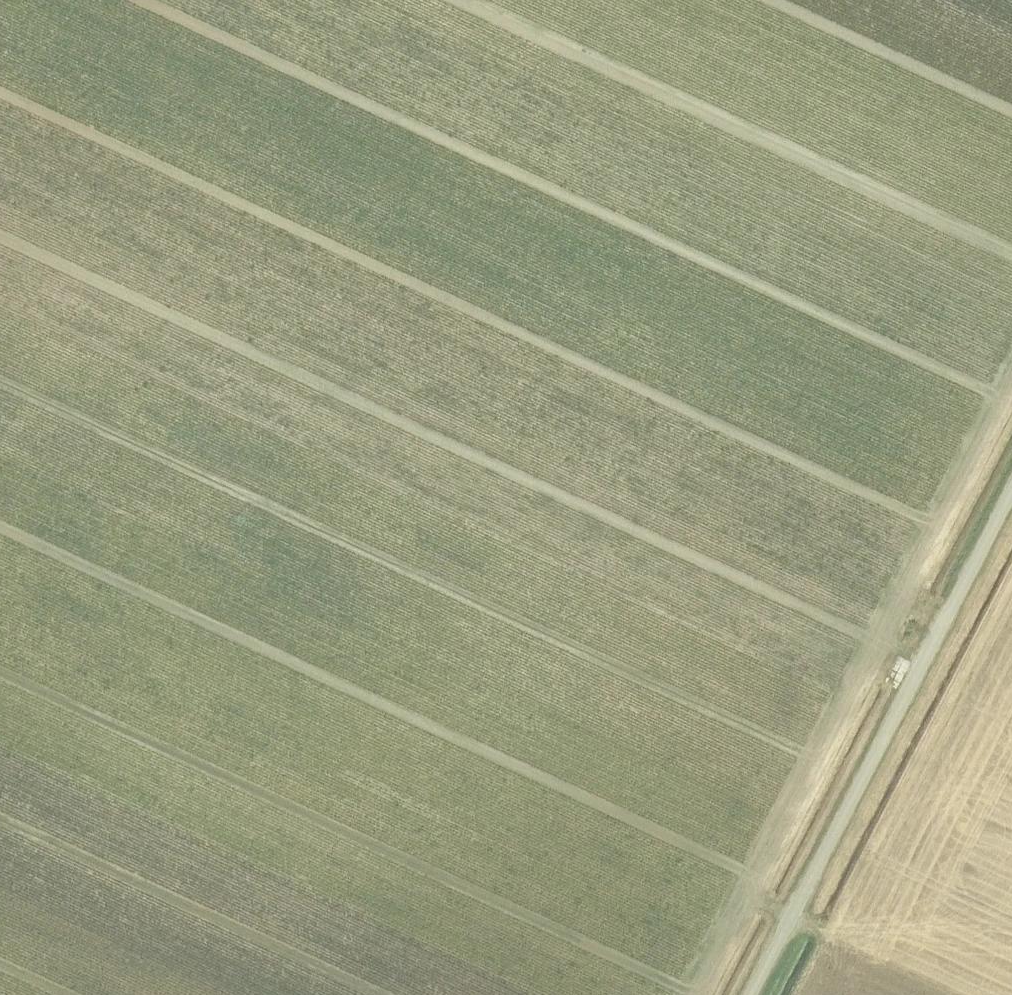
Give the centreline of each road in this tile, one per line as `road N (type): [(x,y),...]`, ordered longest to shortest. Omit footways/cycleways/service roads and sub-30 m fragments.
road 1 (unclassified): [(750,994),(1011,490)]

